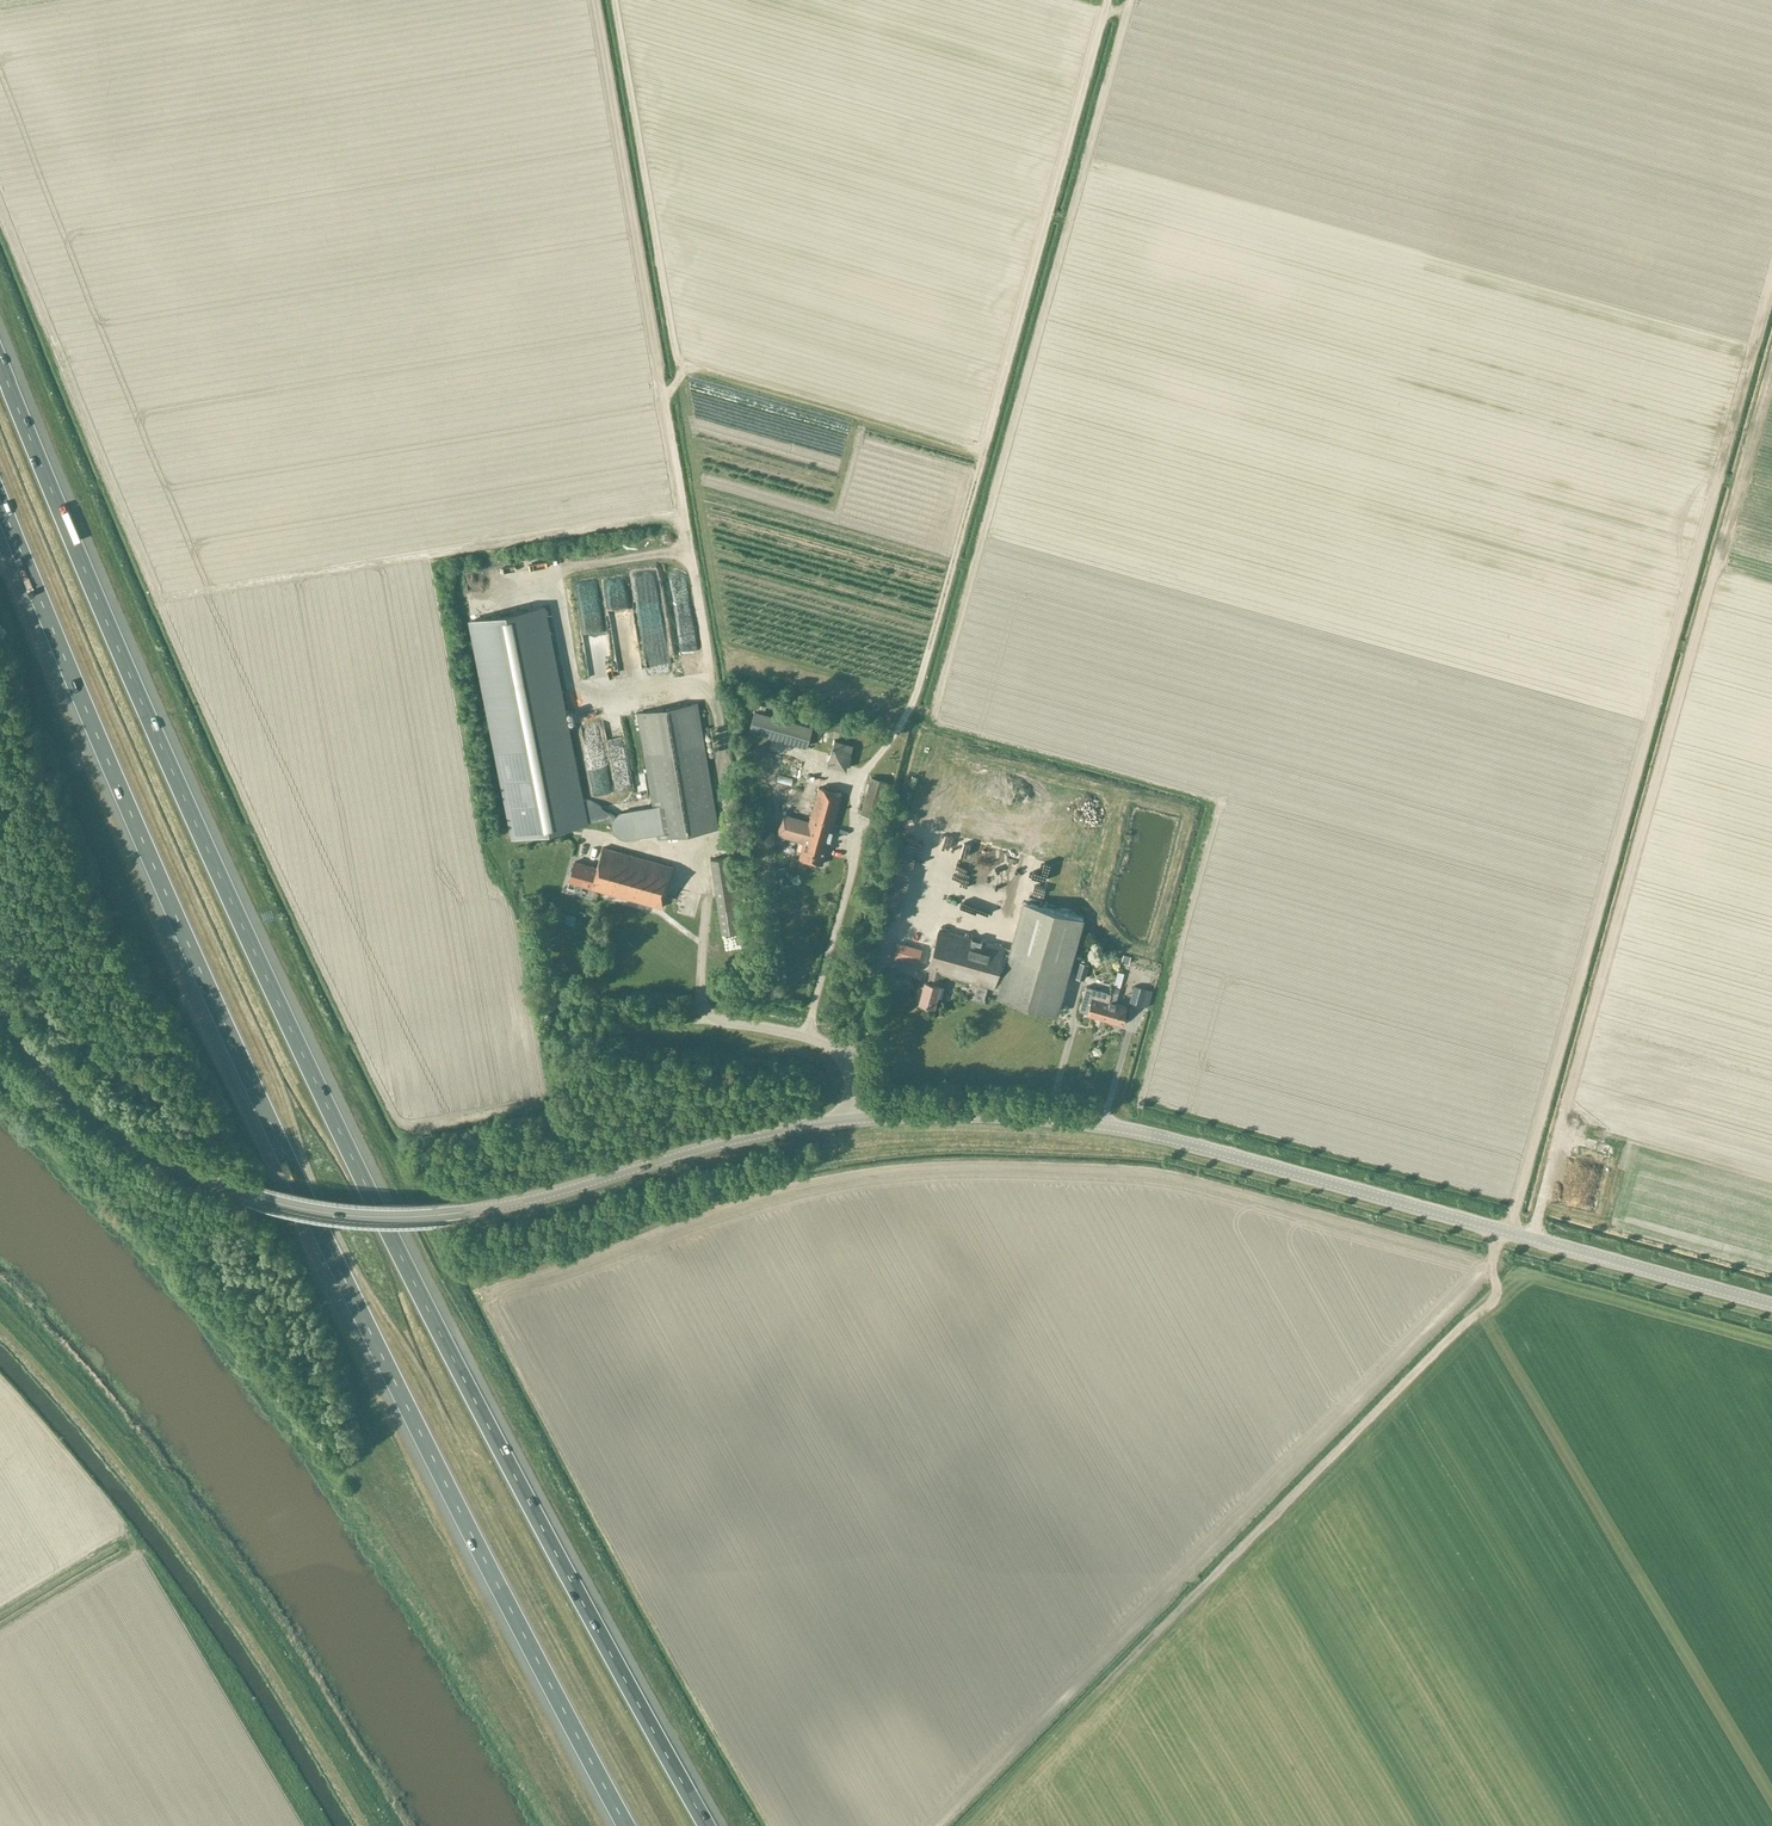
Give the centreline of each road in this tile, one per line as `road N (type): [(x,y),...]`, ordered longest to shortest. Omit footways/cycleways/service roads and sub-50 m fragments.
road 1 (motorway): [(707,1825),(365,1185),(171,767),(0,362)]
road 2 (motorway): [(0,497),(297,1182),(626,1825)]
road 3 (track): [(1508,1232),(1771,275)]
road 4 (tertiary): [(1771,1305),(1127,1130),(988,1116),(854,1120)]
road 5 (tertiary): [(854,1120),(752,1136),(477,1210),(333,1213),(223,1185),(139,1142),(55,1073),(0,1005)]
road 6 (track): [(1532,1238),(1771,351)]
road 7 (track): [(1502,1230),(1477,1278),(936,1825)]
road 8 (track): [(917,690),(1107,0)]
road 9 (track): [(679,488),(594,0)]
road 10 (unclassified): [(854,1120),(846,1063),(832,1047),(700,1017)]

